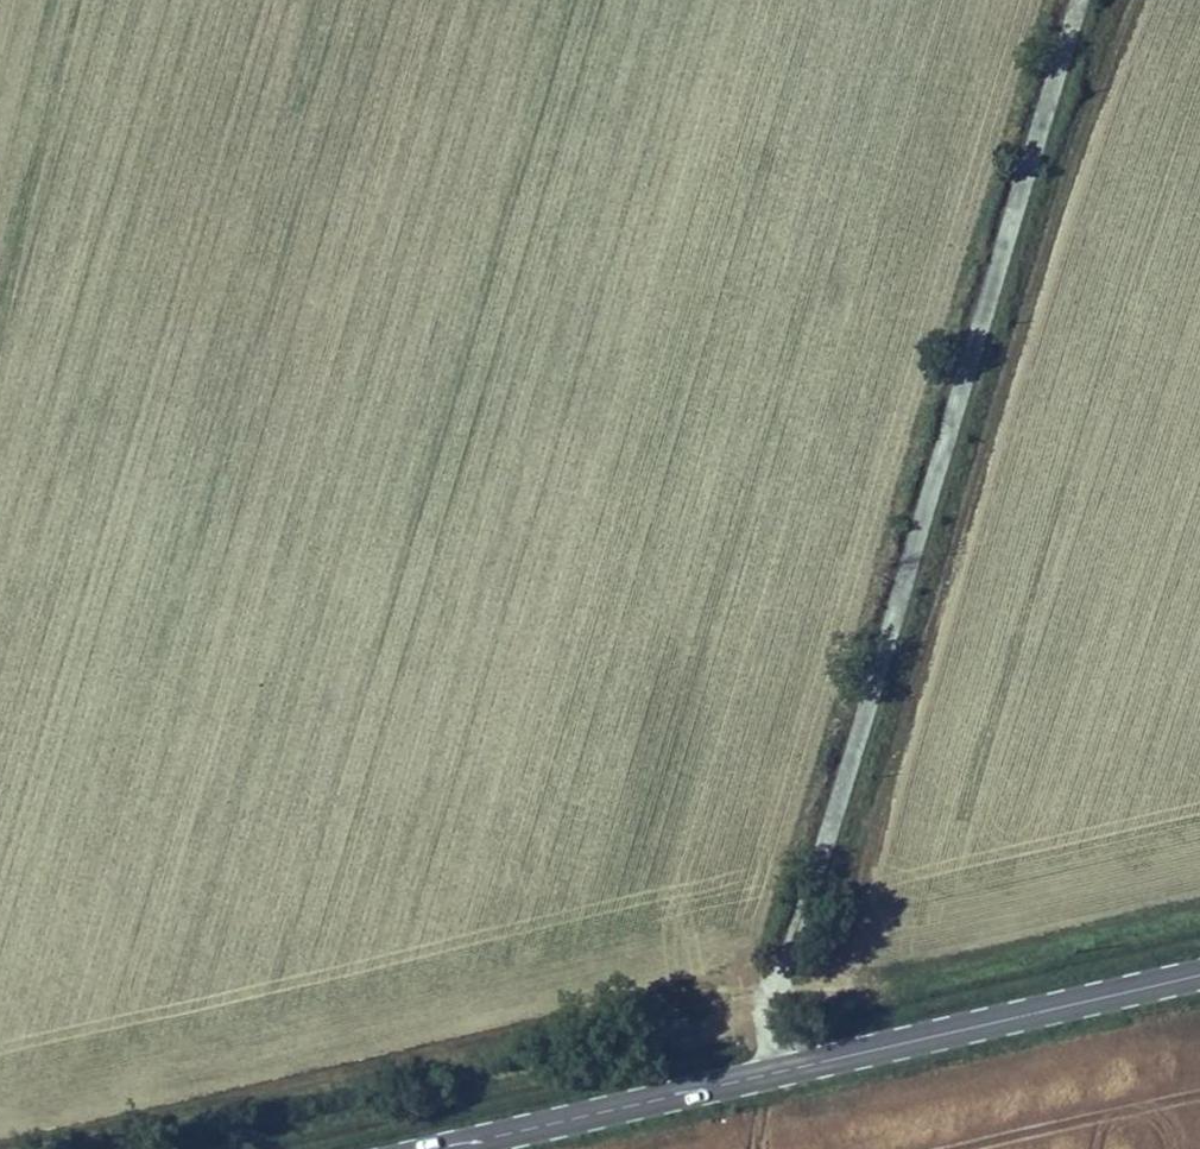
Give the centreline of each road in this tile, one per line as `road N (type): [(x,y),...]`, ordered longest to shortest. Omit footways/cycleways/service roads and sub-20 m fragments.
road 1 (track): [(777,1071),(767,1005),(1080,0)]
road 2 (secondary): [(439,1148),(1199,975)]

